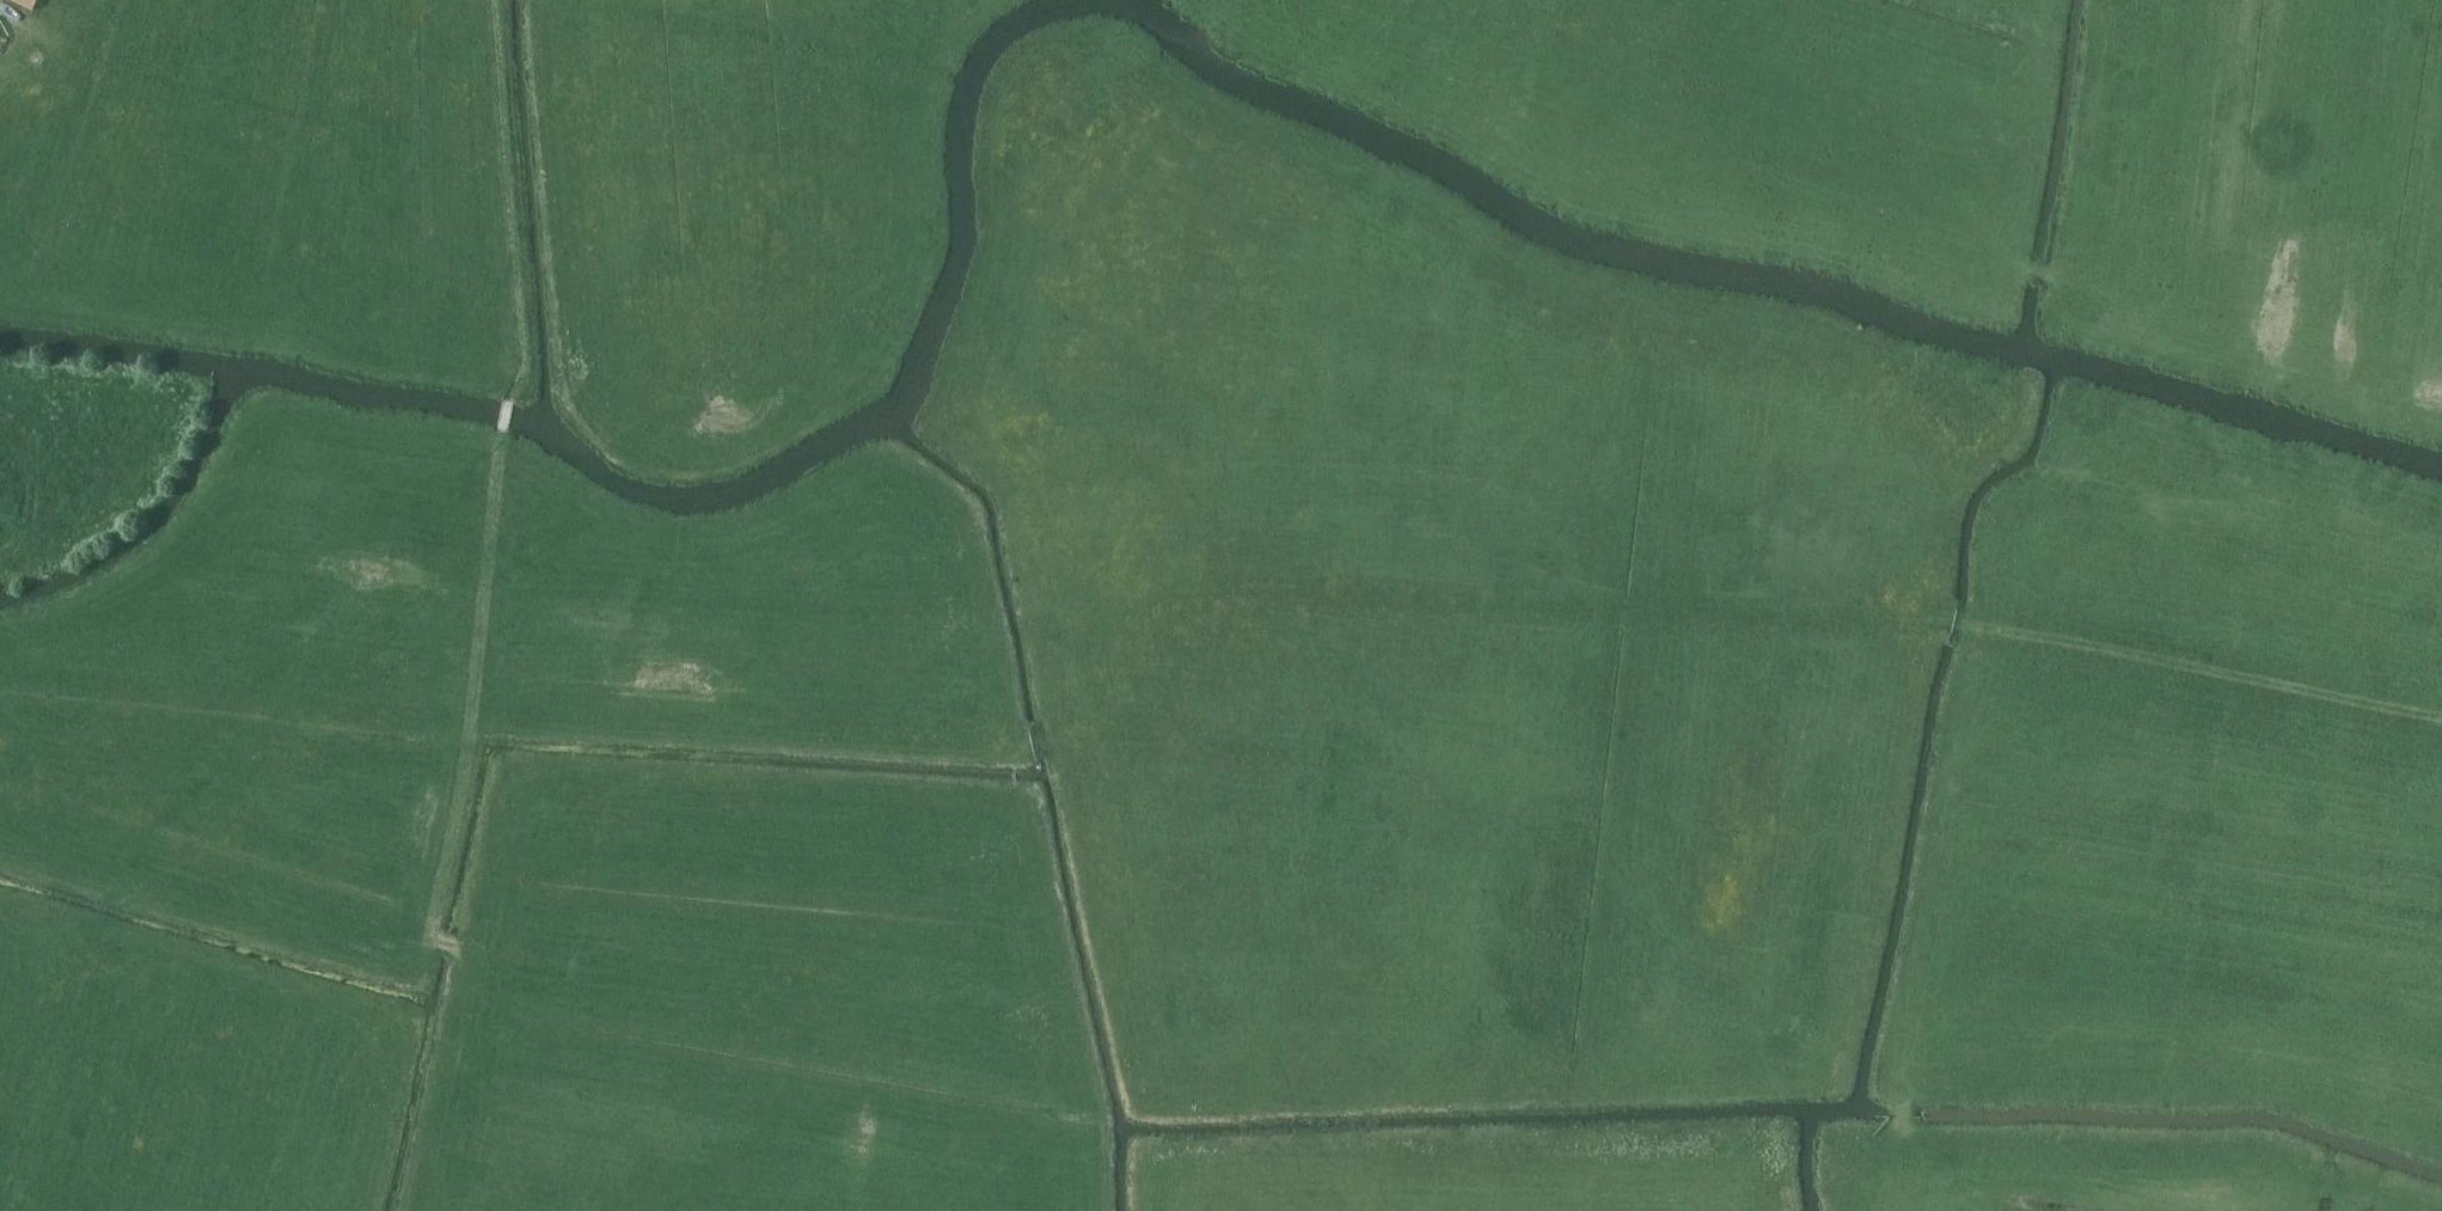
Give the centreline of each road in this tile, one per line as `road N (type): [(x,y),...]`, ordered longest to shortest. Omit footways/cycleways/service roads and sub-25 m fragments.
road 1 (track): [(493,0),(522,350),(494,492)]

